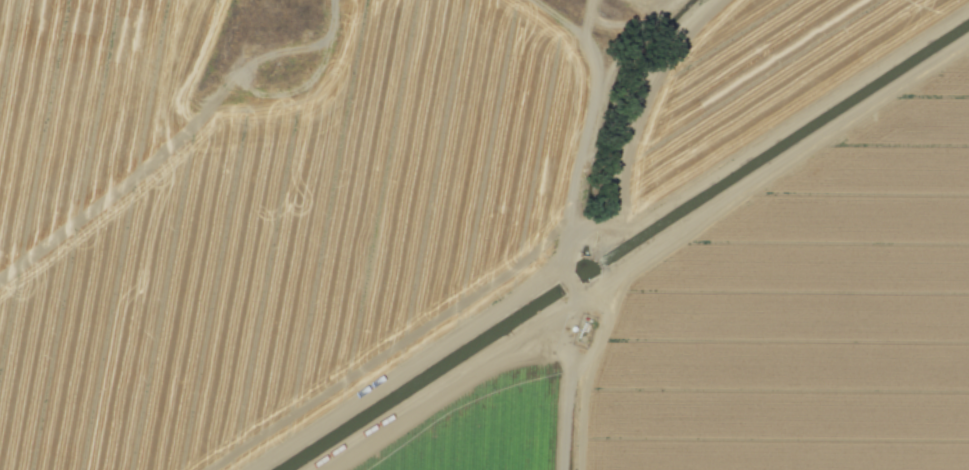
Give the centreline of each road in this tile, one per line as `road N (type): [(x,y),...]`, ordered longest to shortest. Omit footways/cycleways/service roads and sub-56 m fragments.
road 1 (track): [(574,292),(565,469)]

